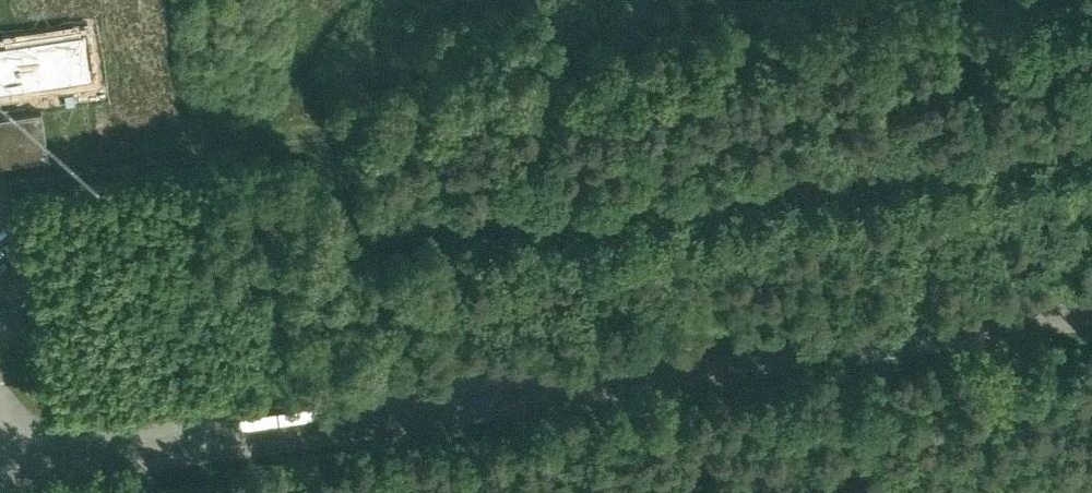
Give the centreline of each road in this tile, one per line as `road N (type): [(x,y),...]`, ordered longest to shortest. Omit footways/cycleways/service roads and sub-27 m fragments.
road 1 (unclassified): [(1091,314),(0,474)]

